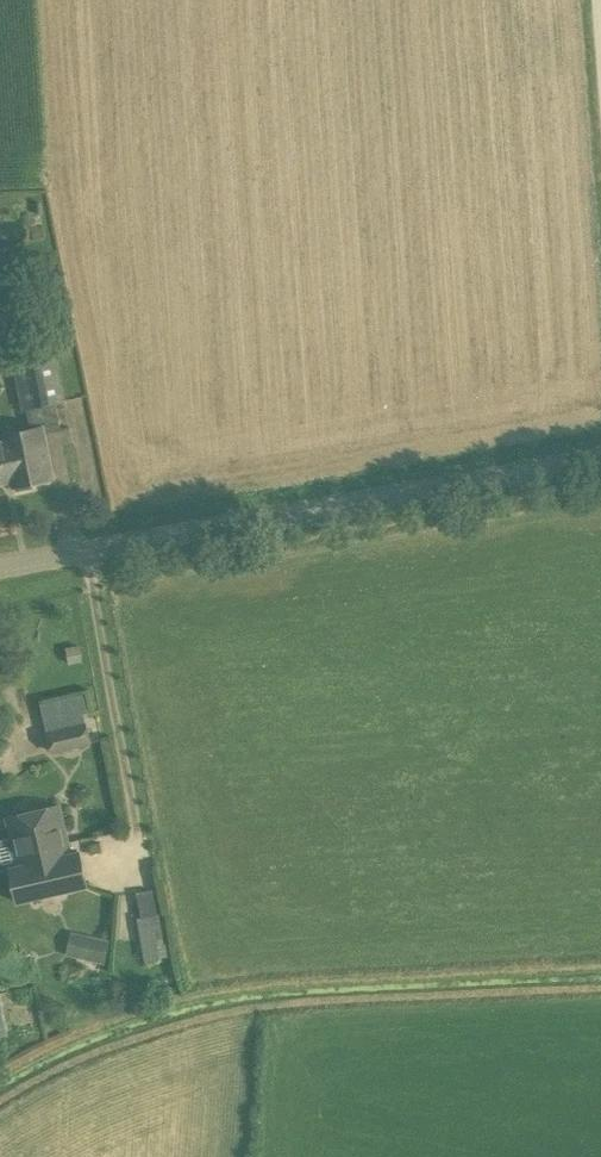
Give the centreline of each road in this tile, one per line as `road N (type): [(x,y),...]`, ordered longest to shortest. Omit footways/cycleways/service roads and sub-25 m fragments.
road 1 (tertiary): [(600,455),(0,559)]

